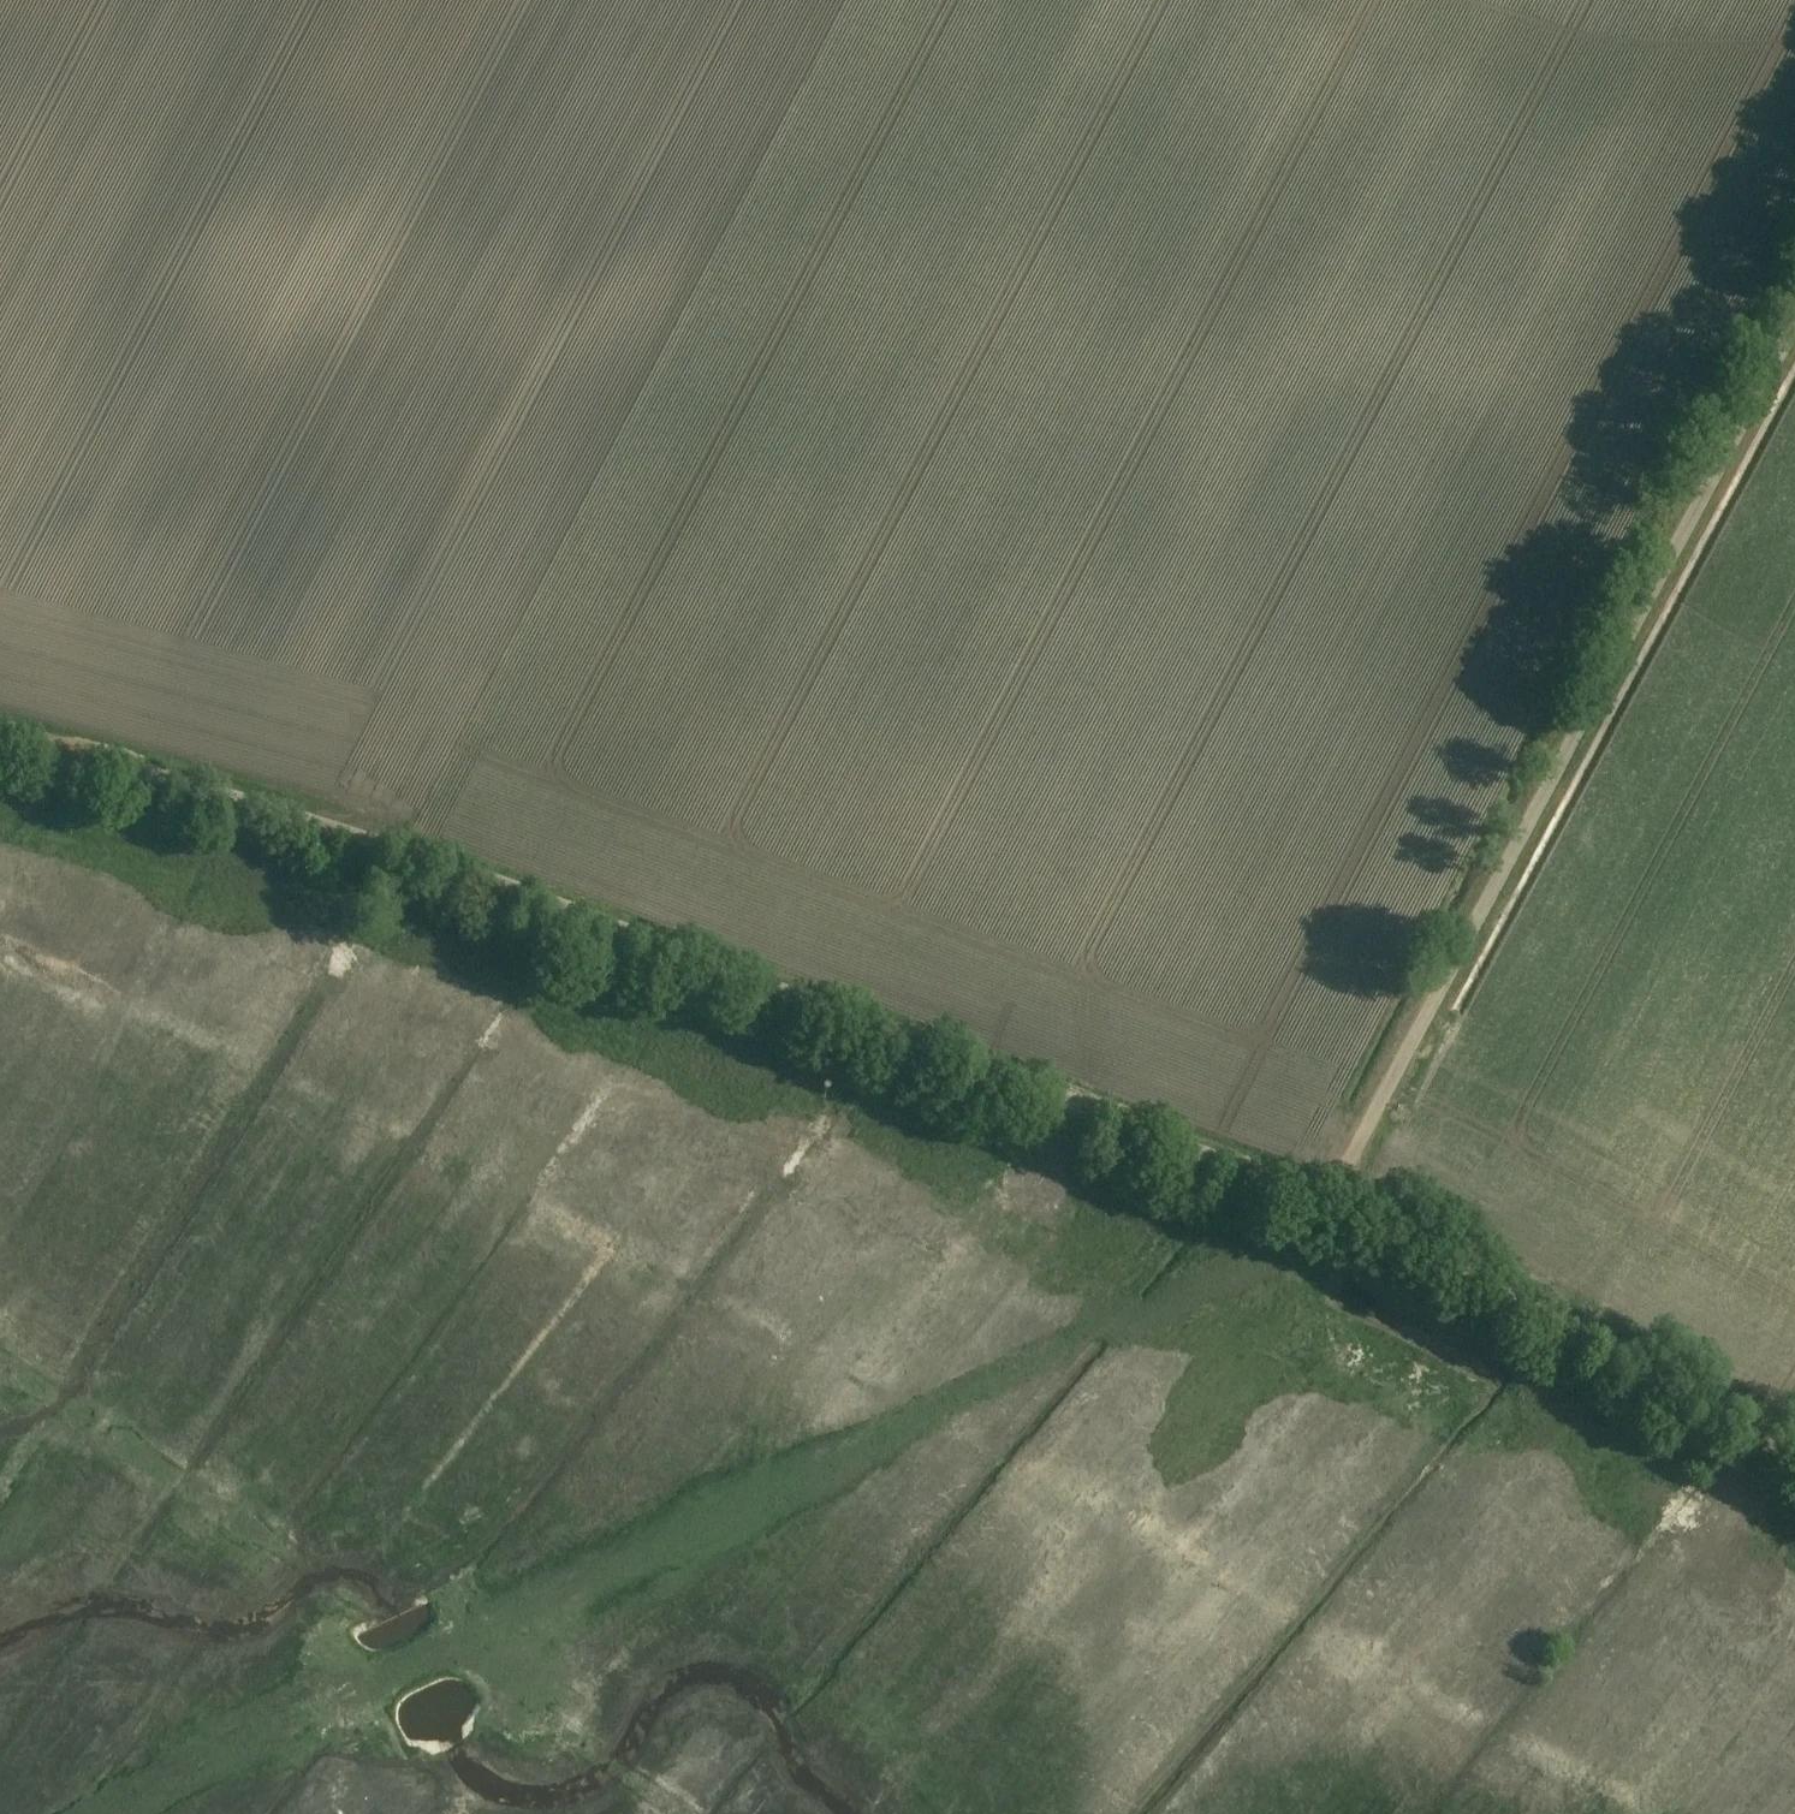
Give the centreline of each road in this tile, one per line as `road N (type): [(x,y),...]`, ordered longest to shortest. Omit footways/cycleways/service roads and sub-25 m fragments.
road 1 (track): [(0,741),(532,907),(1331,1198)]
road 2 (track): [(1331,1198),(1794,325)]
road 3 (track): [(1331,1198),(1626,1345),(1794,1461)]

